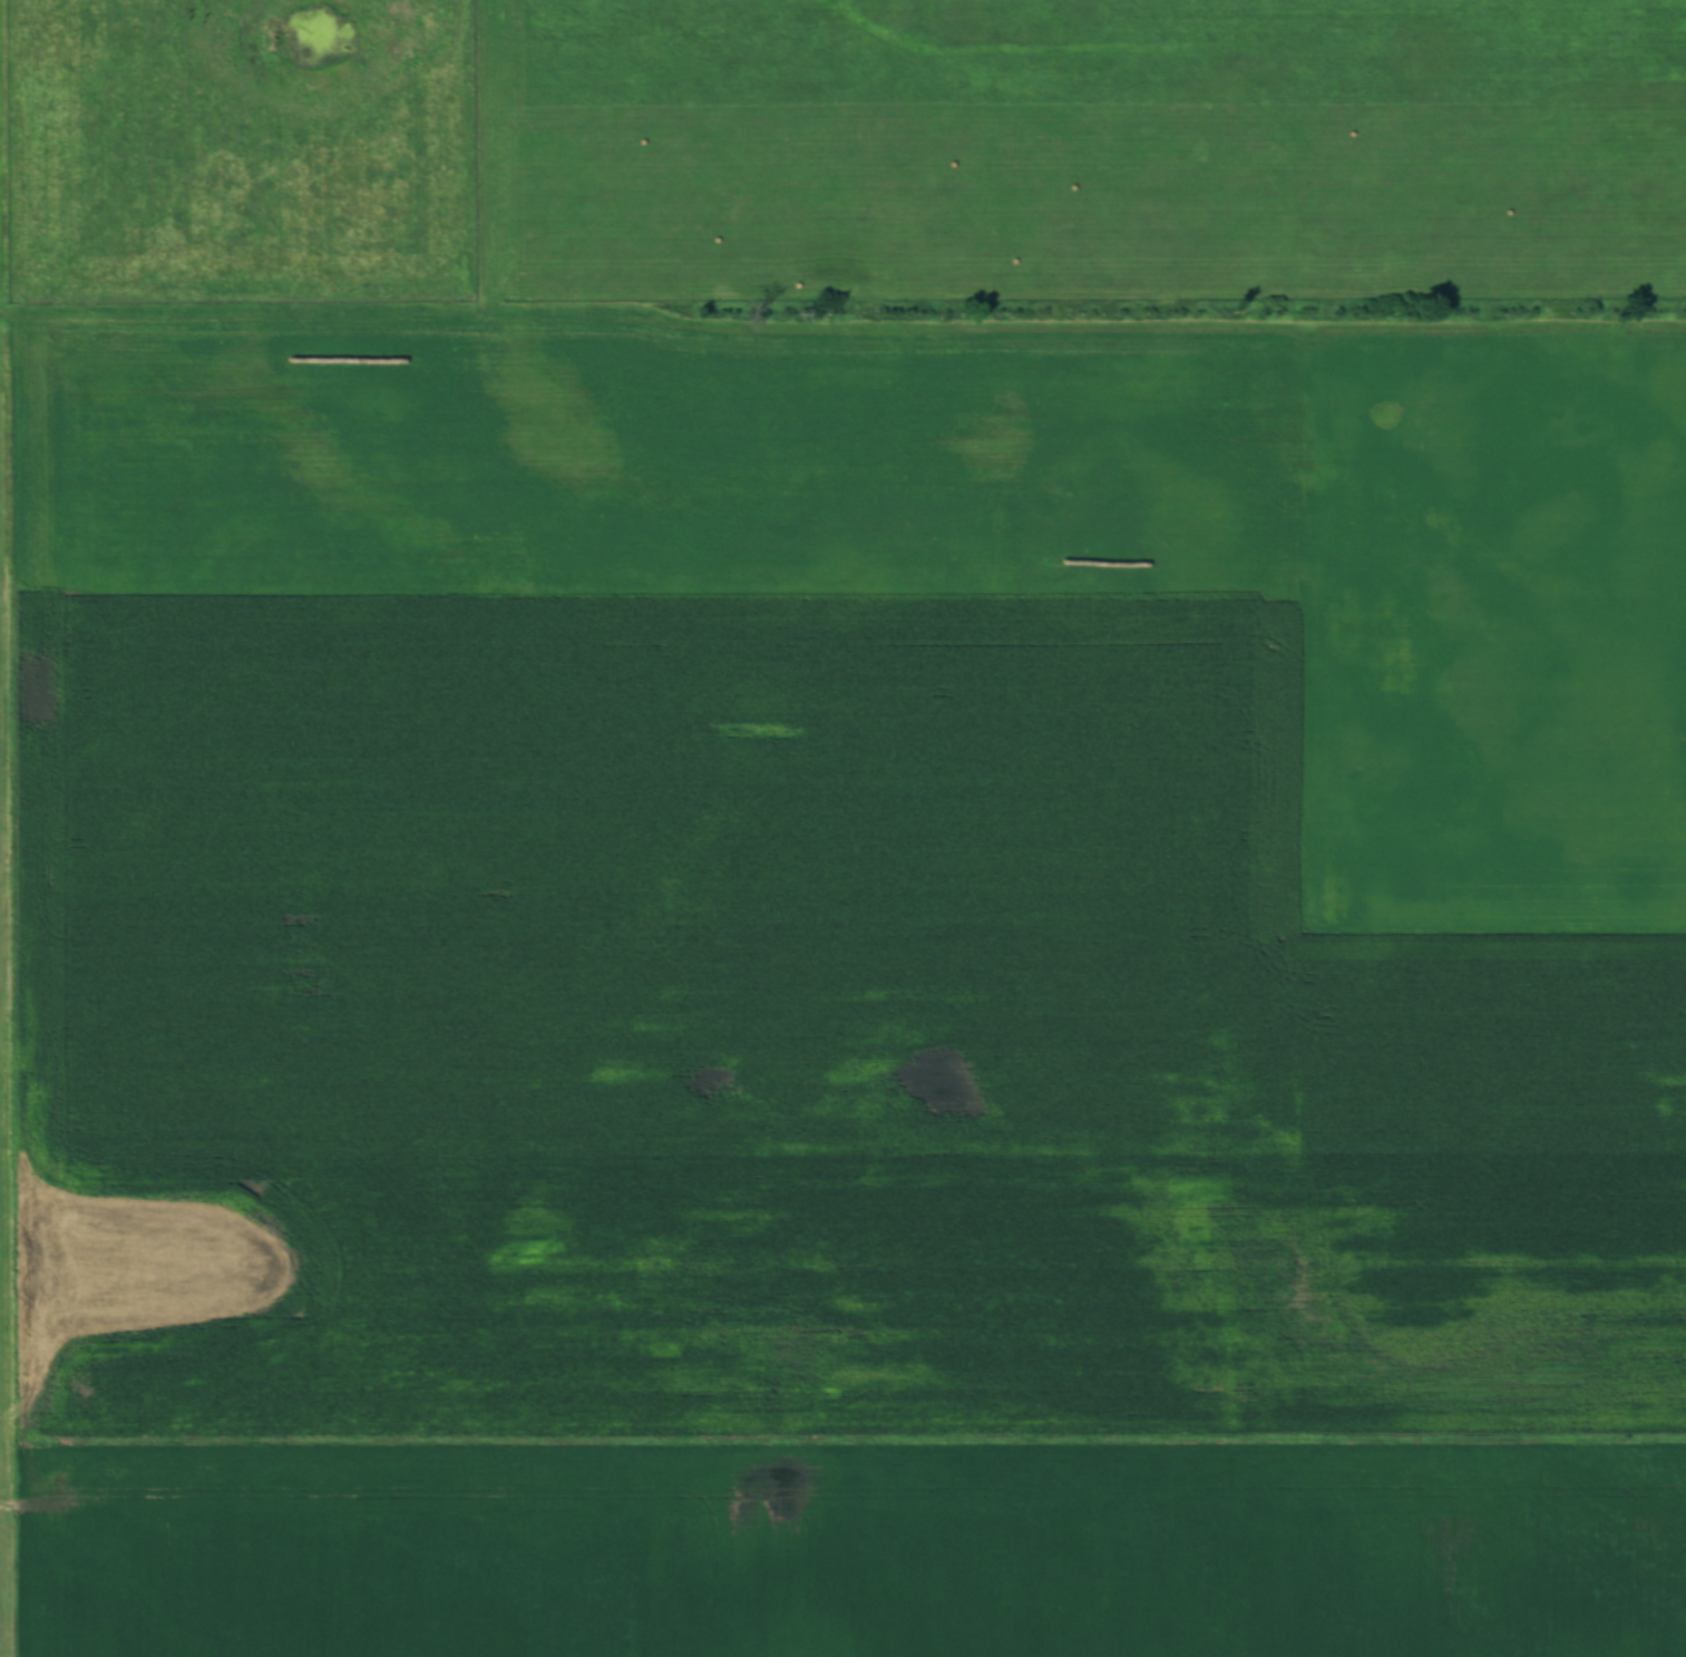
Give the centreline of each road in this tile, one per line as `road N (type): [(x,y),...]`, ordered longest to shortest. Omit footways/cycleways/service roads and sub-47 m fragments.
road 1 (residential): [(0,307),(1685,317)]

